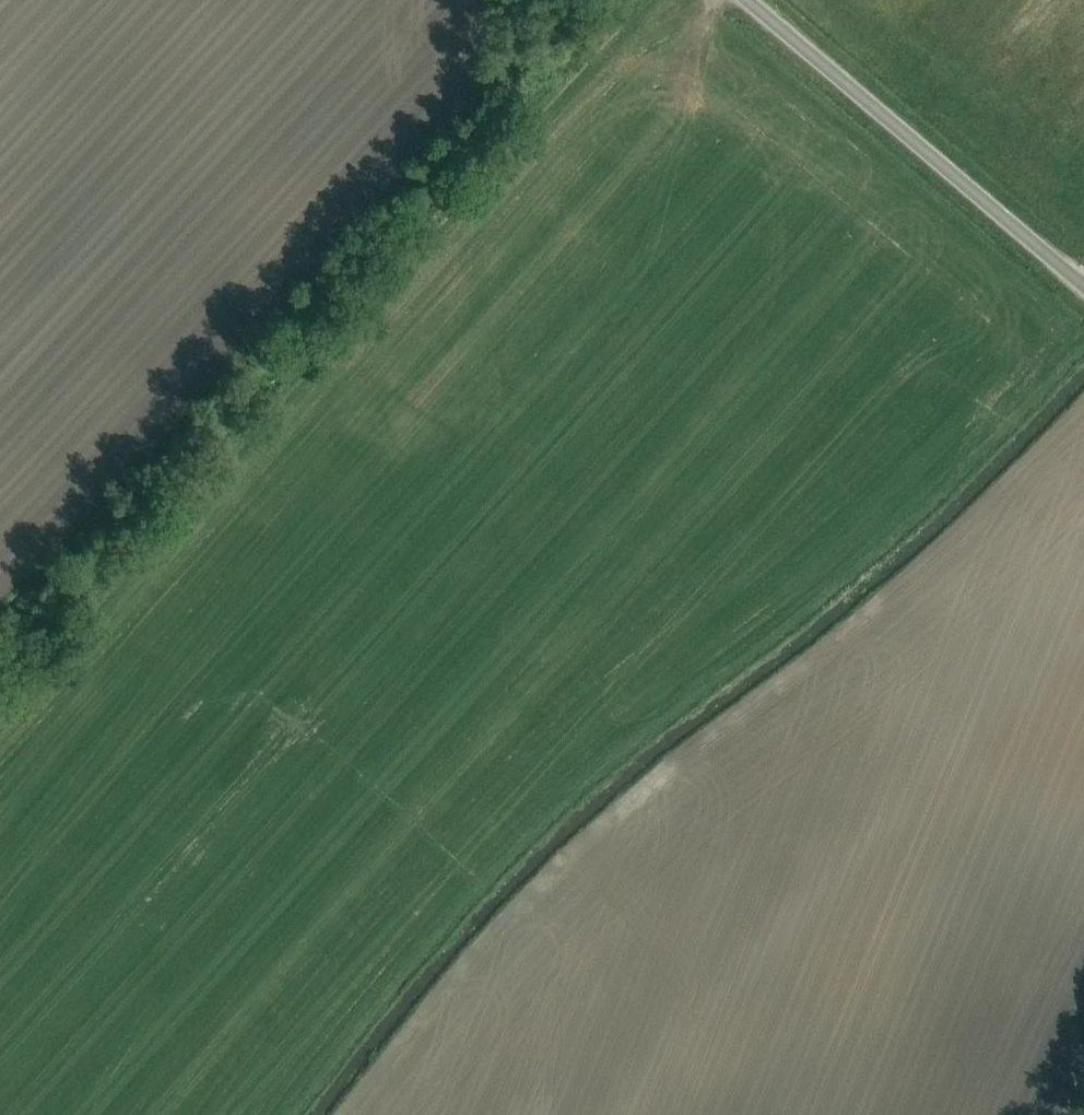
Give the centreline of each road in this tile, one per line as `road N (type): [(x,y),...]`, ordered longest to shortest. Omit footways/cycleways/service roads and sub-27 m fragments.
road 1 (unclassified): [(1083,287),(747,0)]

